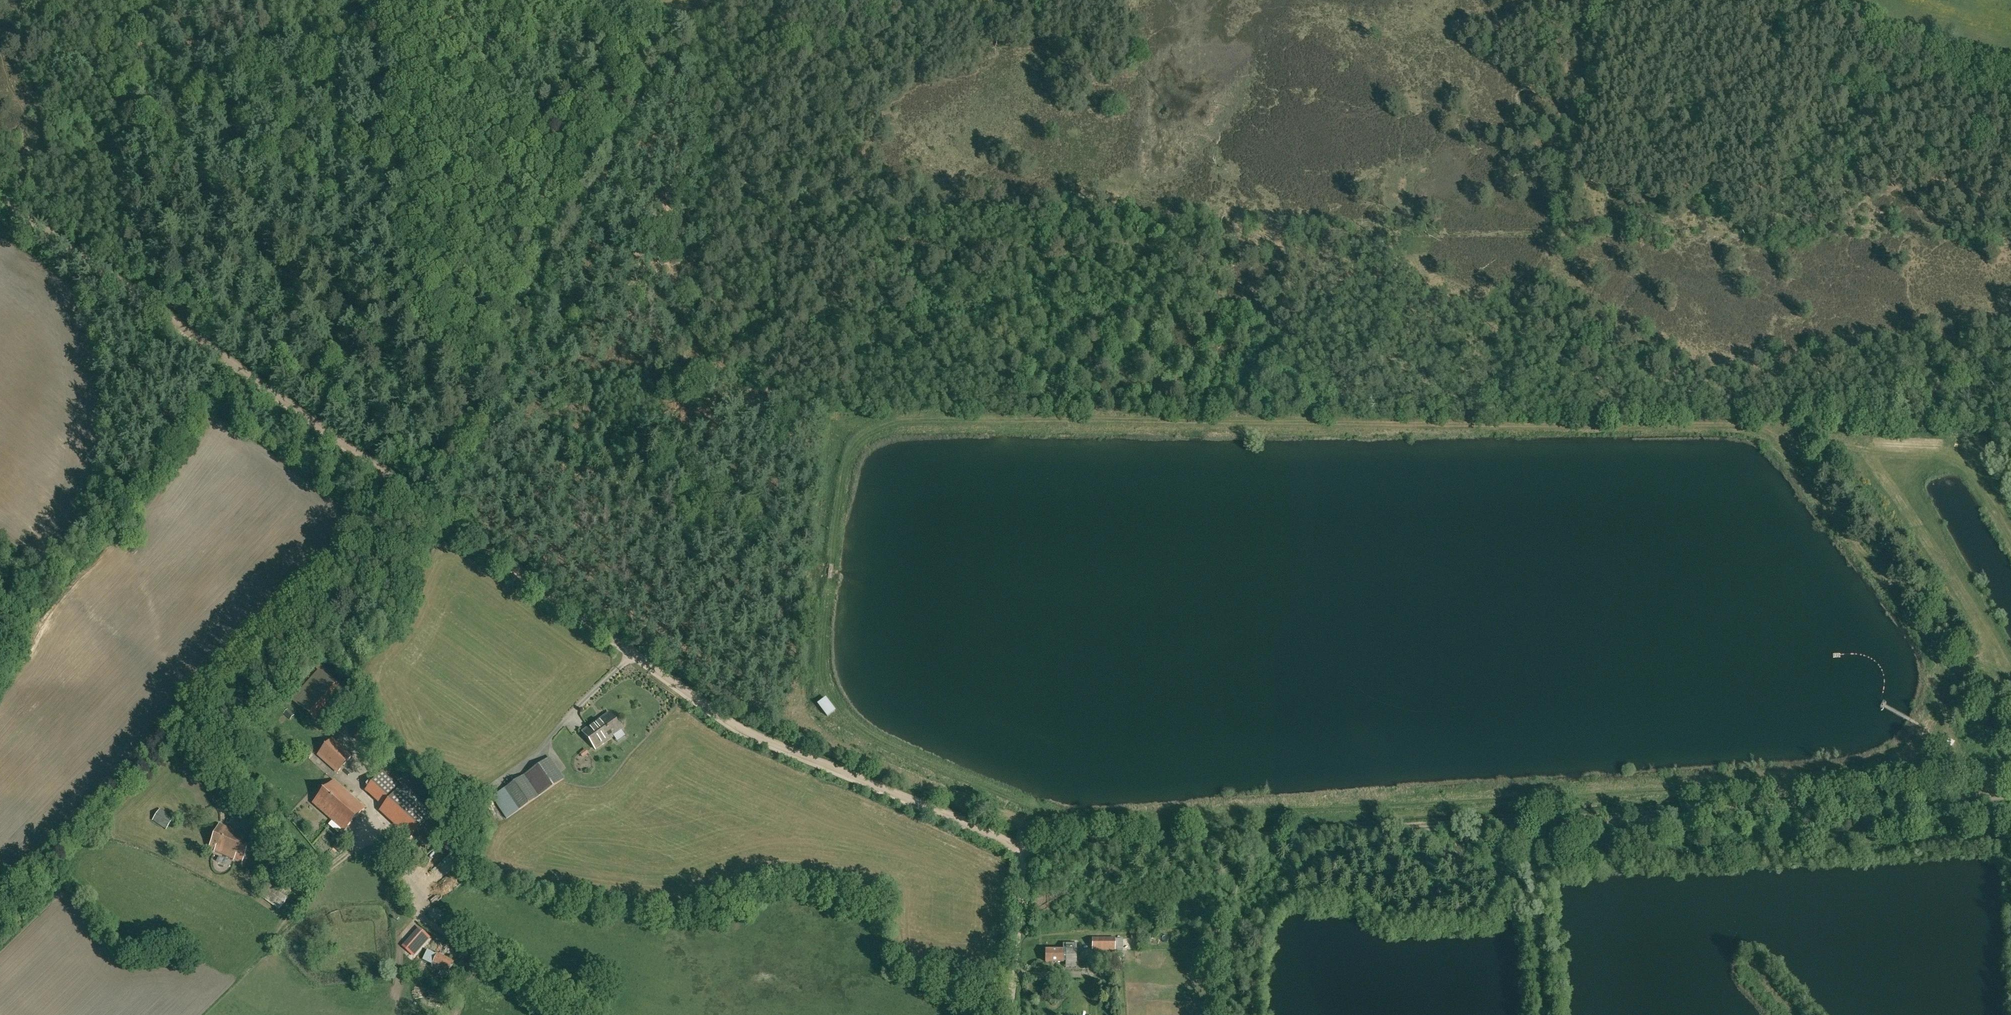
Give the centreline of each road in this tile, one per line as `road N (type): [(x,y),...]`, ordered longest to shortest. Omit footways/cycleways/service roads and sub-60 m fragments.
road 1 (track): [(1024,847),(725,719),(0,194)]
road 2 (track): [(2010,535),(1971,471),(1952,455),(1928,451),(1738,435),(879,430)]
road 3 (track): [(1024,847),(2010,790)]
road 4 (track): [(382,476),(348,555),(154,752),(0,891)]
road 5 (unclassified): [(1012,1014),(1024,847)]

